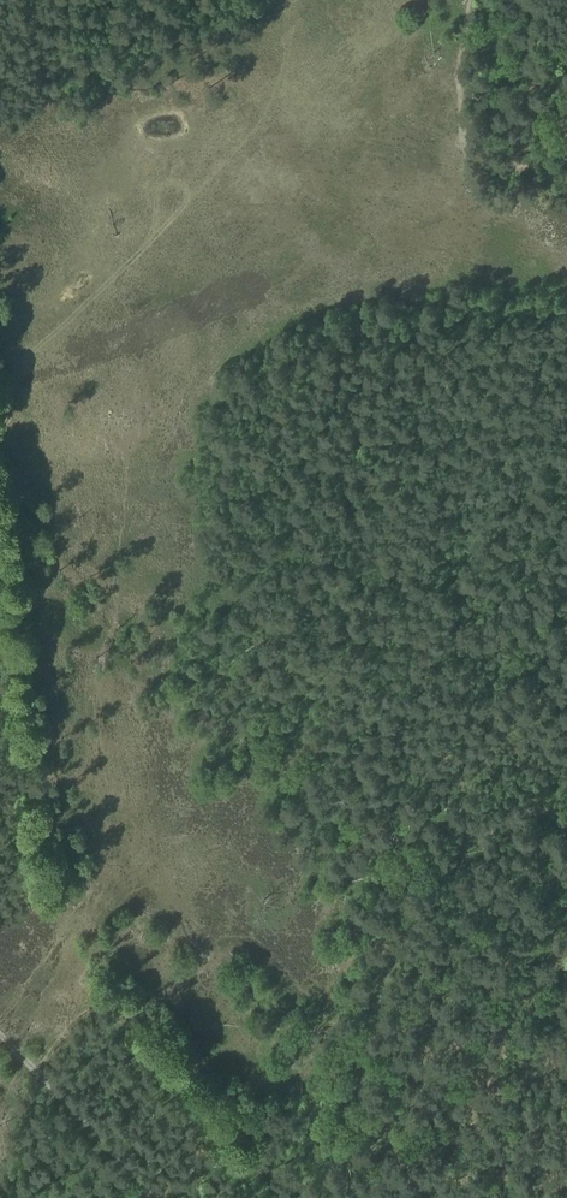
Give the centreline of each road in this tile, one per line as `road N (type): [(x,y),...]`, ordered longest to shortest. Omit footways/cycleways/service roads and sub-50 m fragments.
road 1 (track): [(0,417),(12,412),(24,368),(255,130)]
road 2 (track): [(0,1041),(157,1197)]

